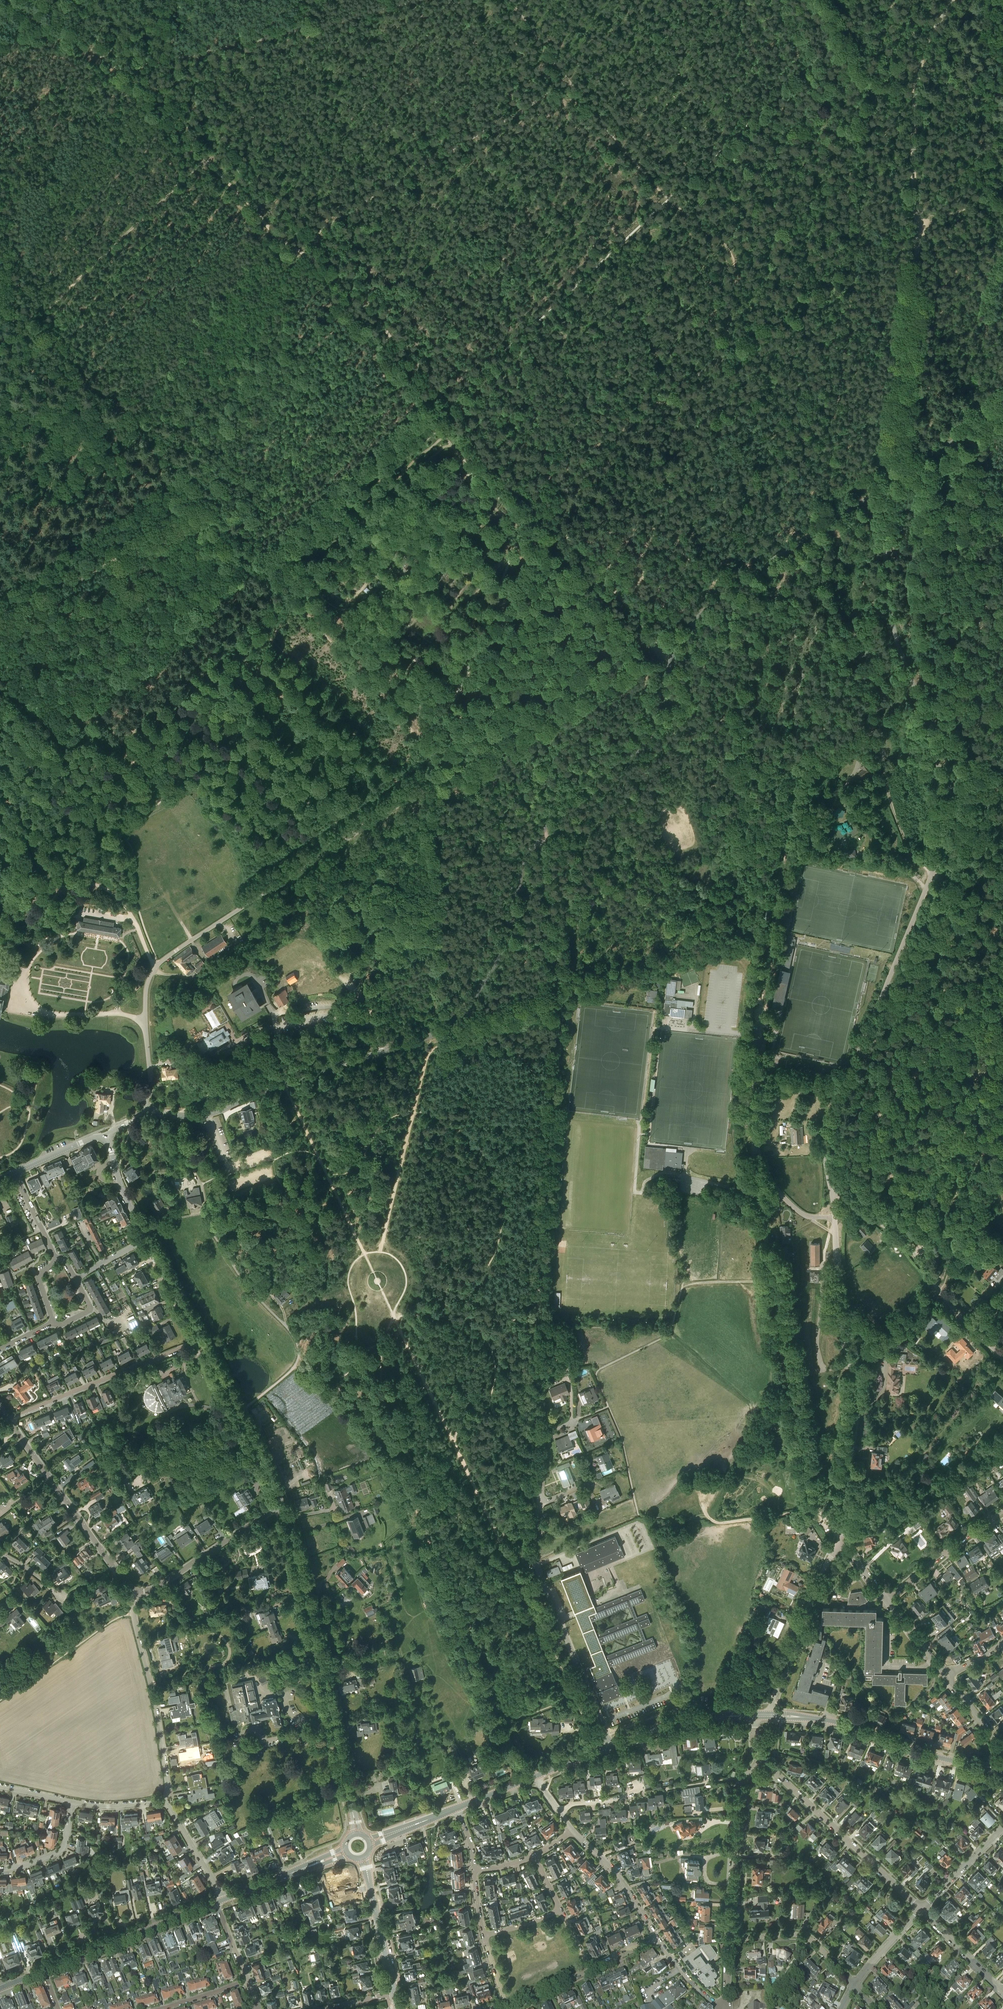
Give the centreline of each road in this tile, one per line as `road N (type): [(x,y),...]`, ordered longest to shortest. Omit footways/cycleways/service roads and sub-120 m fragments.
road 1 (unclassified): [(712,603),(672,656),(649,737),(565,802),(529,852),(498,959),(454,1024),(209,1113),(147,1113)]
road 2 (unclassified): [(147,1113),(146,994),(154,969),(405,800),(428,768),(475,650)]
road 3 (unclassified): [(892,482),(916,266),(917,74),(953,0)]
road 4 (track): [(539,1433),(536,1322),(560,998)]
road 5 (unclassified): [(927,887),(941,839),(942,791),(932,735),(892,628),(885,565),(892,482)]
road 6 (track): [(173,119),(276,236),(348,287),(433,394)]
road 7 (tertiary): [(357,1834),(282,1504)]
road 8 (track): [(672,656),(447,405)]
road 9 (residential): [(837,1544),(856,1408),(838,1314),(834,1215)]
road 10 (track): [(815,1509),(758,1188)]
road 11 (unclassified): [(831,1189),(829,1123),(927,887)]
road 12 (track): [(422,0),(125,75)]
road 13 (track): [(118,799),(118,728),(271,576)]
road 14 (track): [(668,200),(510,0)]
road 15 (track): [(393,1315),(461,1318),(491,1346),(493,1395),(451,1437)]
road 16 (unclassified): [(712,603),(892,482)]
road 17 (residential): [(920,1910),(762,1762)]
road 18 (residential): [(135,1592),(7,1419)]
road 19 (residential): [(164,1803),(135,1592)]
road 20 (residential): [(201,1340),(7,1419)]
road 21 (track): [(481,1503),(393,1315)]
road 22 (track): [(427,1054),(379,1251)]
road 23 (residential): [(865,1212),(901,1239),(1002,1358)]
road 24 (unclassified): [(588,1693),(532,1553),(539,1504)]
road 25 (secondary): [(1002,1770),(813,1717)]
road 26 (track): [(364,1254),(283,1084)]
road 27 (secondary): [(43,1971),(216,1903)]
road 28 (residential): [(728,1939),(740,1790),(762,1762)]
road 29 (tertiary): [(282,1504),(201,1340)]
road 30 (residential): [(768,1713),(837,1544)]
road 31 (track): [(157,966),(127,888),(131,852),(118,799)]
road 32 (residential): [(282,1504),(158,1586),(135,1592)]
road 33 (track): [(560,998),(538,837)]
road 34 (track): [(137,929),(125,907),(92,883),(3,919)]
road 35 (track): [(173,119),(135,81),(51,31)]
road 36 (track): [(145,1020),(30,1009),(22,978)]
road 37 (residential): [(886,1600),(1002,1511)]
road 38 (residential): [(853,1987),(802,1936),(728,1939)]
road 39 (track): [(573,1697),(513,1565)]
road 40 (track): [(710,1519),(815,1509),(842,1534)]
road 41 (residential): [(657,1940),(627,1889),(572,1830)]
road 42 (tertiary): [(393,1992),(363,1858)]
road 43 (unclassified): [(892,482),(1002,410)]
road 44 (secondary): [(225,1899),(346,1852)]
road 45 (track): [(385,1446),(395,1434),(427,1476),(481,1503)]
road 46 (unclassified): [(761,1158),(749,1111),(760,1033)]
road 47 (track): [(710,1519),(707,1499),(731,1468),(756,1409)]

